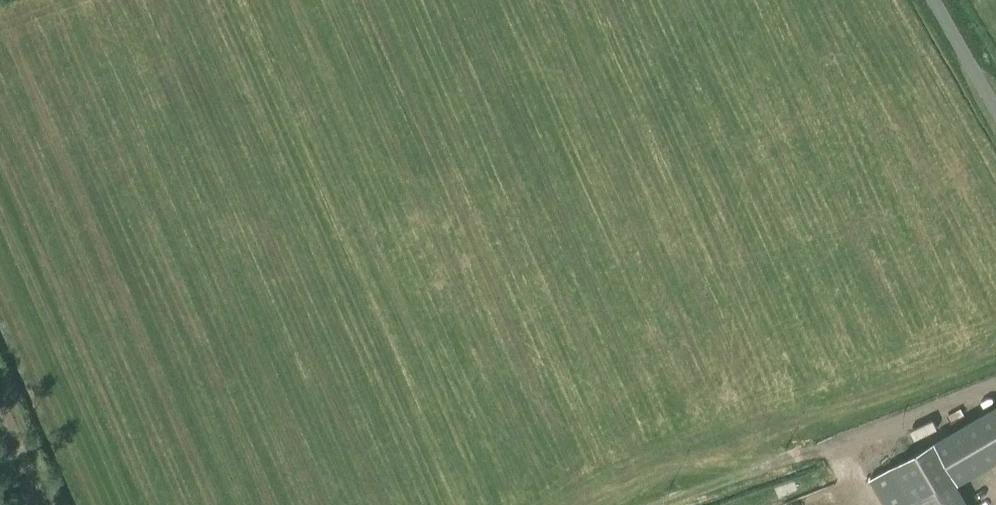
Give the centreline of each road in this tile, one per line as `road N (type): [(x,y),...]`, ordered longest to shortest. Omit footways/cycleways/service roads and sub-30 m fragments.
road 1 (unclassified): [(995,106),(936,0)]

